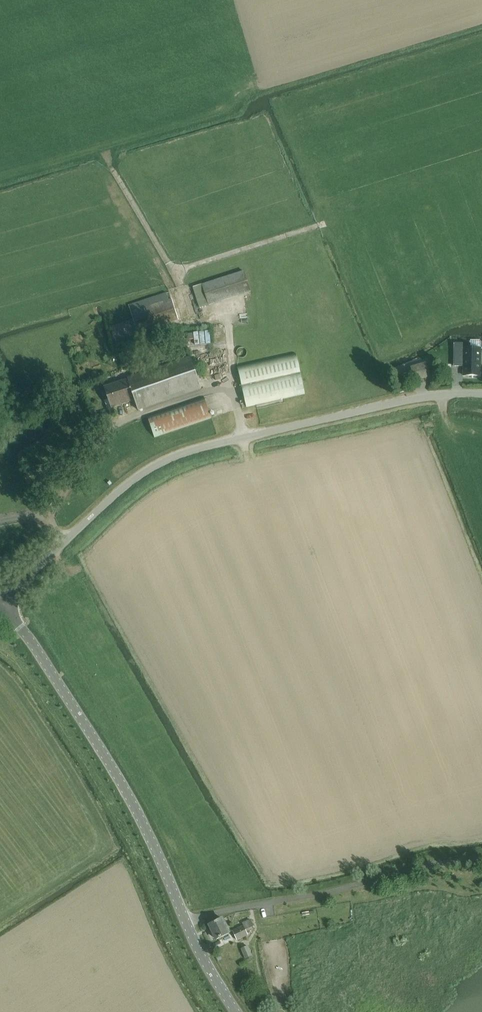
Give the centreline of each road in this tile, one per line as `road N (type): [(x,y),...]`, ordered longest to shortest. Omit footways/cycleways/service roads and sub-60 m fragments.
road 1 (unclassified): [(0,609),(129,483),(174,457),(444,394),(481,396)]
road 2 (unclassified): [(236,1011),(197,948),(109,761),(27,636),(0,610)]

